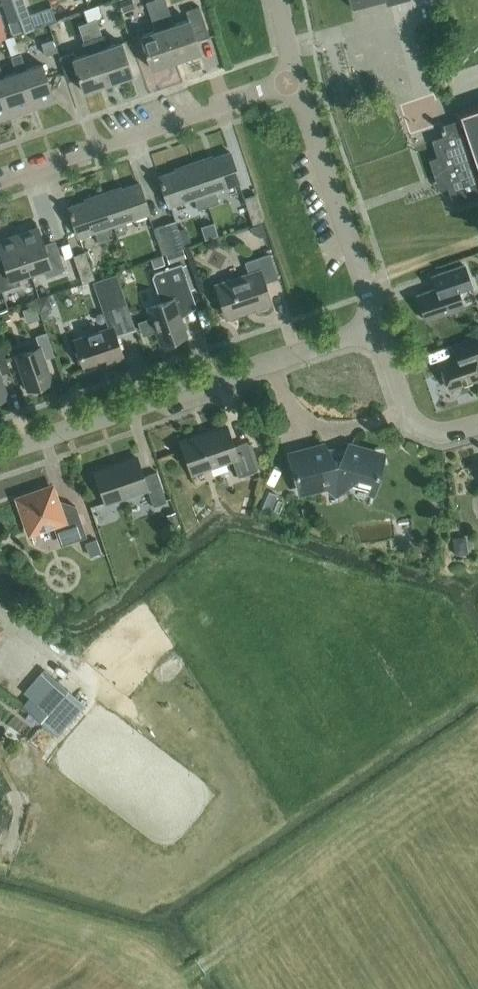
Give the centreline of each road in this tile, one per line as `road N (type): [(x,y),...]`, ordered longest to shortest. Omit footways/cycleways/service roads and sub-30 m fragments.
road 1 (residential): [(381,328),(0,454)]
road 2 (residential): [(0,183),(296,81)]
road 3 (residential): [(381,328),(296,81)]
road 4 (residential): [(477,428),(436,434),(412,420),(381,328)]

